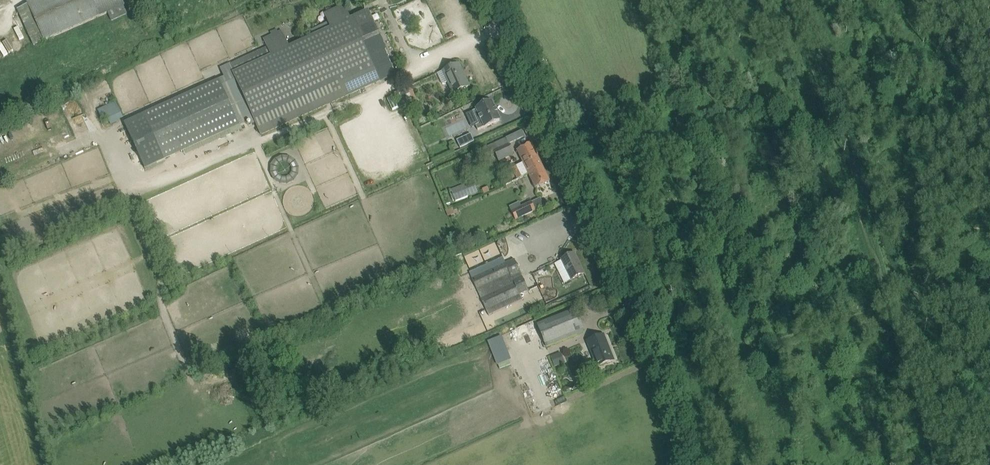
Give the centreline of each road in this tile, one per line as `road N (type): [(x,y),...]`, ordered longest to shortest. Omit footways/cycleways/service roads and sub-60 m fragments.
road 1 (tertiary): [(694,464),(625,275),(486,0)]

